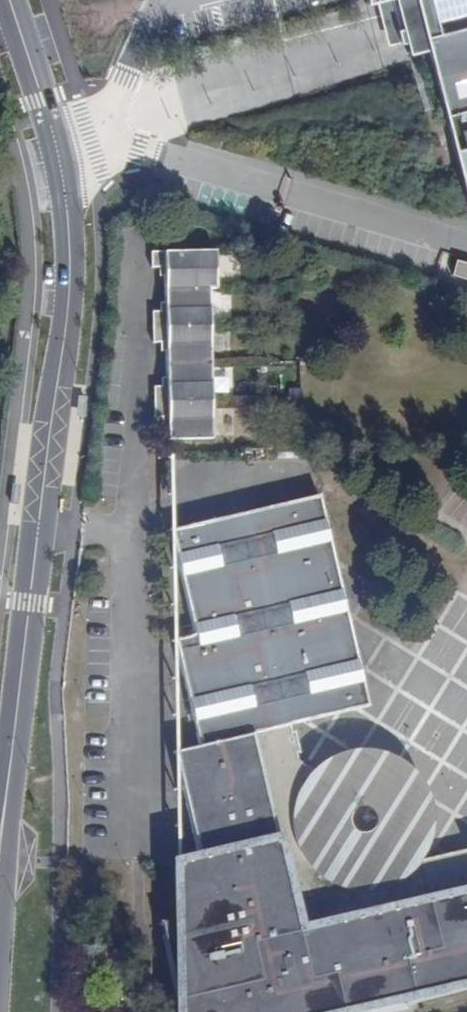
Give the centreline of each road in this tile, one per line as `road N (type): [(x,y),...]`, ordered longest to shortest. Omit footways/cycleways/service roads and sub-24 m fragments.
road 1 (residential): [(51,142),(65,290),(0,838)]
road 2 (residential): [(51,142),(96,130),(157,0)]
road 3 (residential): [(6,0),(51,142)]

